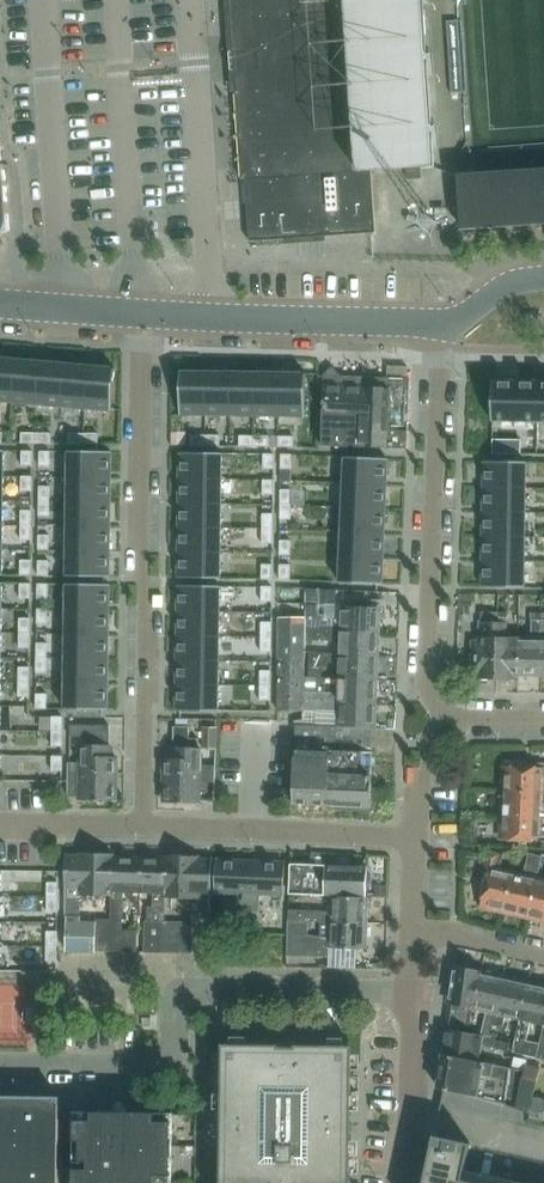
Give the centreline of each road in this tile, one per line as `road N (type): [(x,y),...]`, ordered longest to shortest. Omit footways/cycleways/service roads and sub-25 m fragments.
road 1 (residential): [(143,825),(150,587),(138,570),(142,312)]
road 2 (residential): [(543,719),(467,718),(430,698),(442,323)]
road 3 (residential): [(0,1066),(156,1066),(172,1050),(177,1004),(192,991),(415,990)]
road 4 (unclassified): [(442,323),(142,312)]
road 5 (residential): [(143,825),(417,836)]
road 6 (residential): [(400,1182),(412,1115),(415,990)]
road 7 (residential): [(0,823),(143,825)]
road 8 (unclassified): [(142,312),(0,302)]
road 9 (residential): [(413,933),(543,957)]

